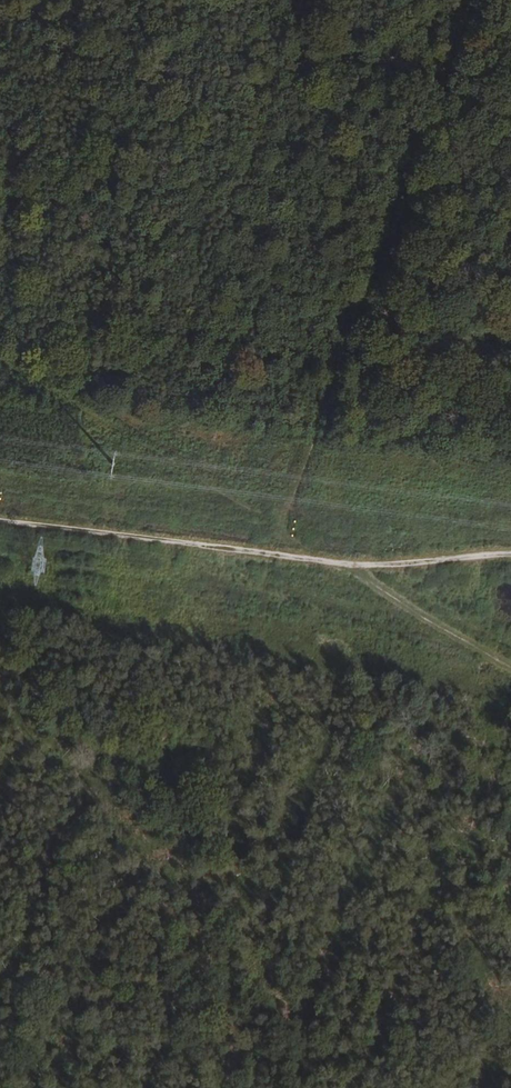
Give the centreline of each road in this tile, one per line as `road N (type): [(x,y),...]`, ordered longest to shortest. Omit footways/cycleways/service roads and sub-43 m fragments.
road 1 (track): [(0,534),(338,575),(510,566)]

